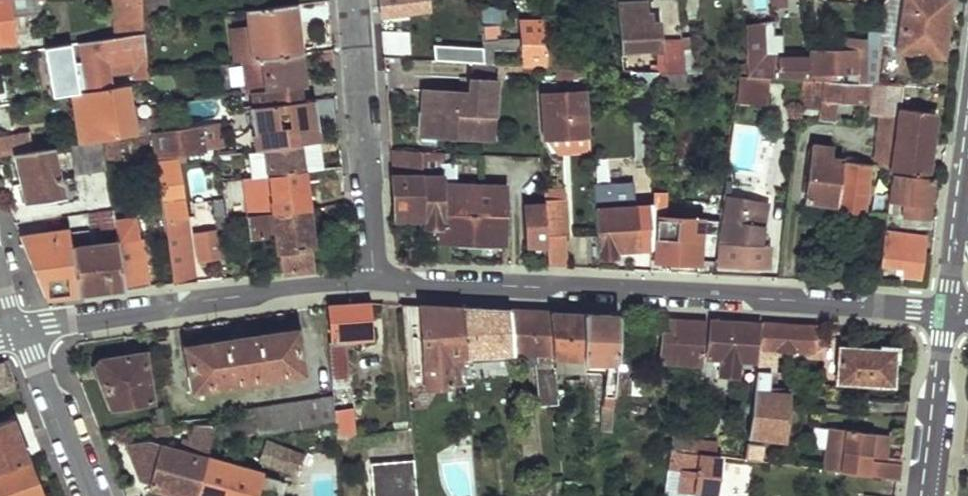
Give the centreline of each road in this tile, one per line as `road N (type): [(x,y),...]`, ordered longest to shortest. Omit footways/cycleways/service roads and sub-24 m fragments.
road 1 (residential): [(379,279),(951,310)]
road 2 (residential): [(25,331),(379,279)]
road 3 (residential): [(379,279),(358,0)]
road 4 (residential): [(929,495),(951,310)]
road 5 (residential): [(91,495),(25,331)]
road 6 (residential): [(951,310),(967,179)]

